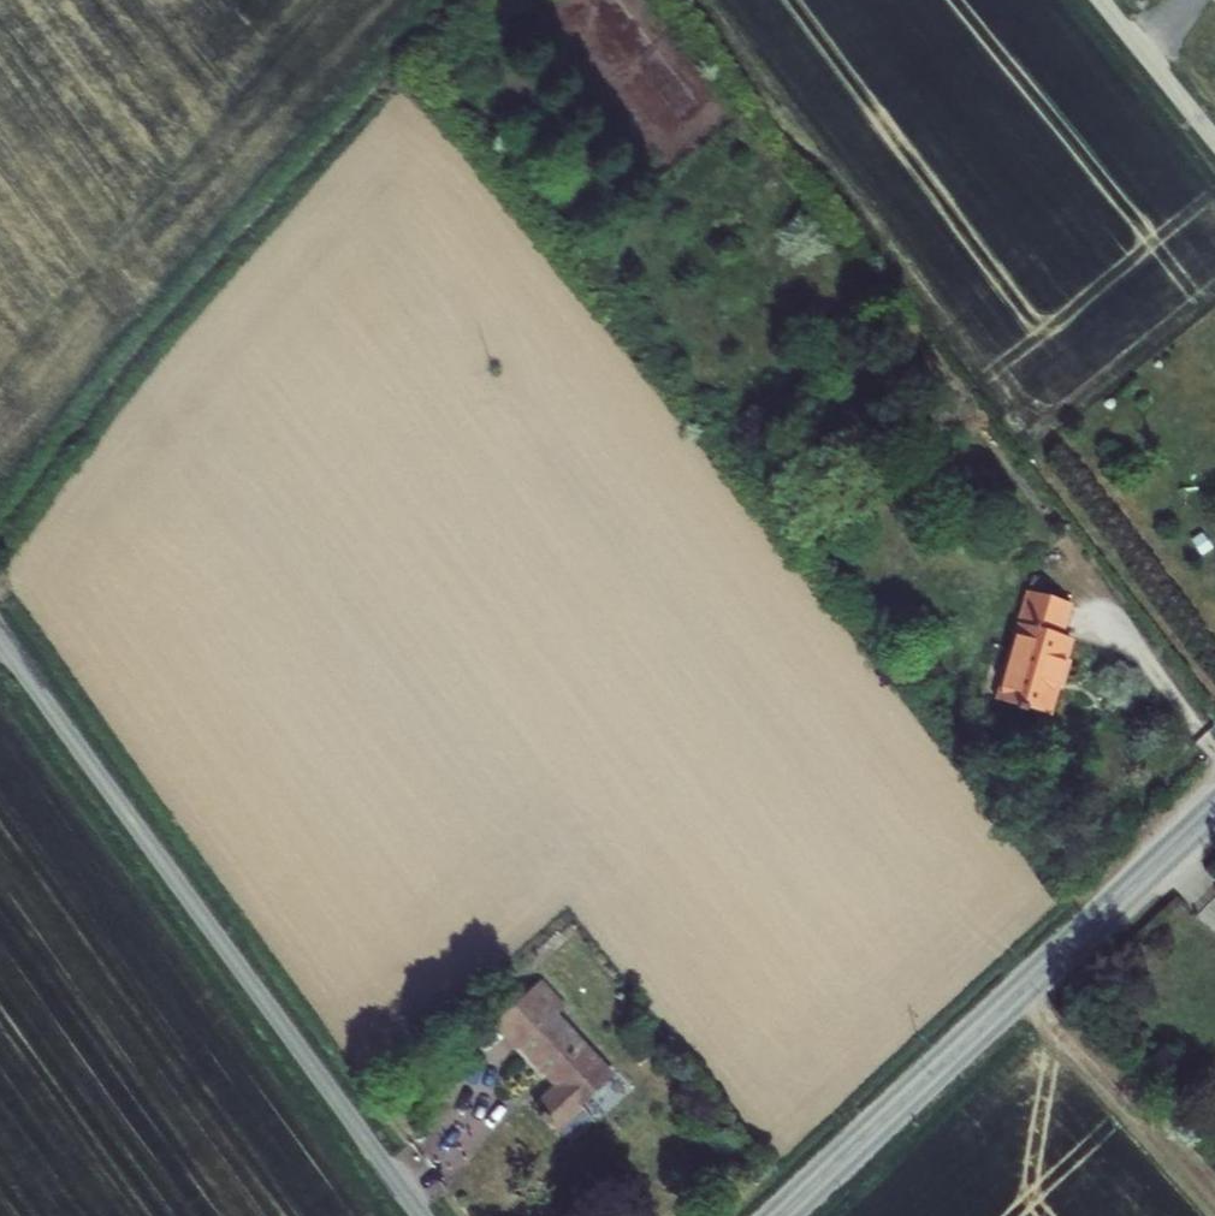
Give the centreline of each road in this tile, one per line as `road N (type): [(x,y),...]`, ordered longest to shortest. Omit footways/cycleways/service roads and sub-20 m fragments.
road 1 (unclassified): [(0,643),(426,1215)]
road 2 (tertiary): [(1214,809),(781,1215)]
road 3 (unclassified): [(1098,0),(1214,140)]

